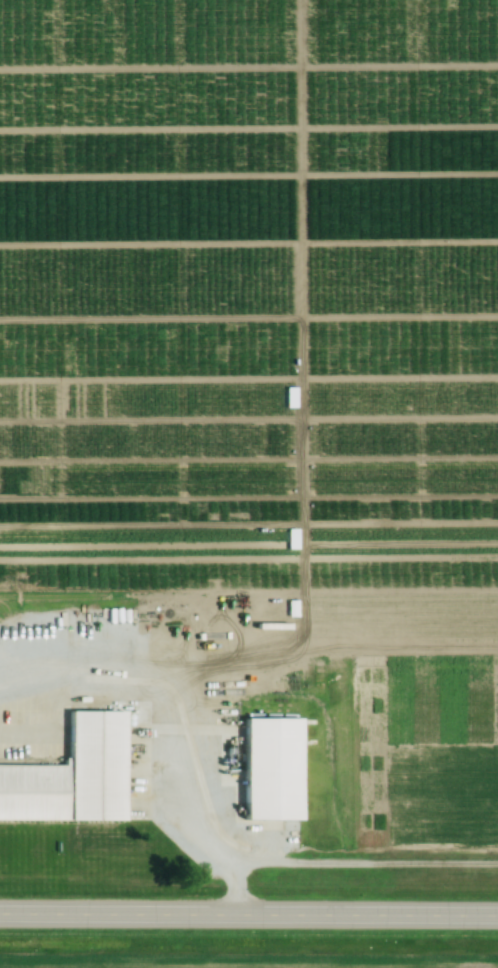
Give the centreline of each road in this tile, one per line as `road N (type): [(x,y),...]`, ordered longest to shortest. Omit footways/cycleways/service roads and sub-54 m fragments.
road 1 (primary): [(497,921),(0,912)]

